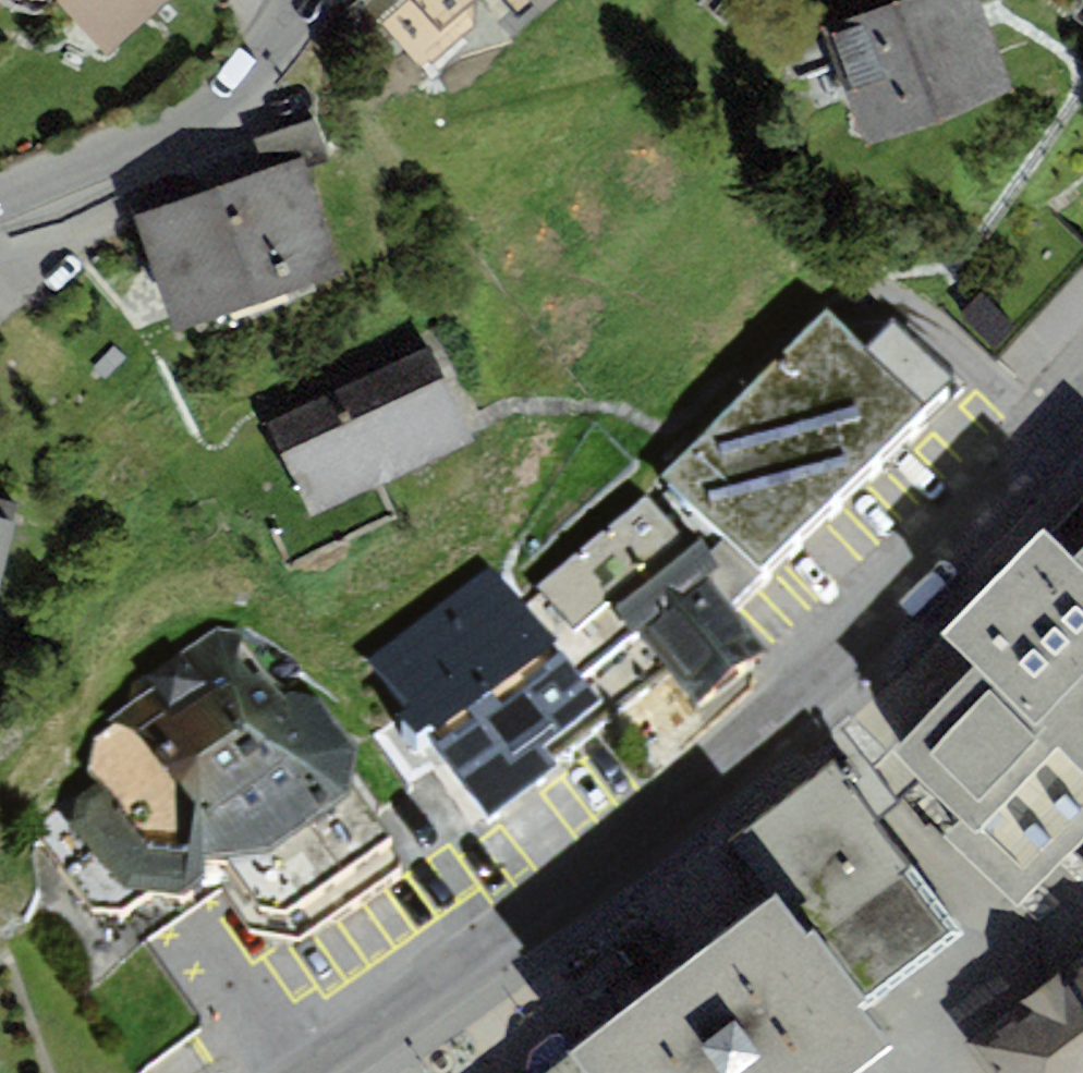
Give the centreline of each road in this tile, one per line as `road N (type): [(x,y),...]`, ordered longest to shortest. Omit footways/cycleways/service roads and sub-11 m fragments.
road 1 (tertiary): [(307,1072),(571,881),(810,686),(1082,411)]
road 2 (residential): [(0,202),(145,137),(204,101),(249,60),(292,0)]

